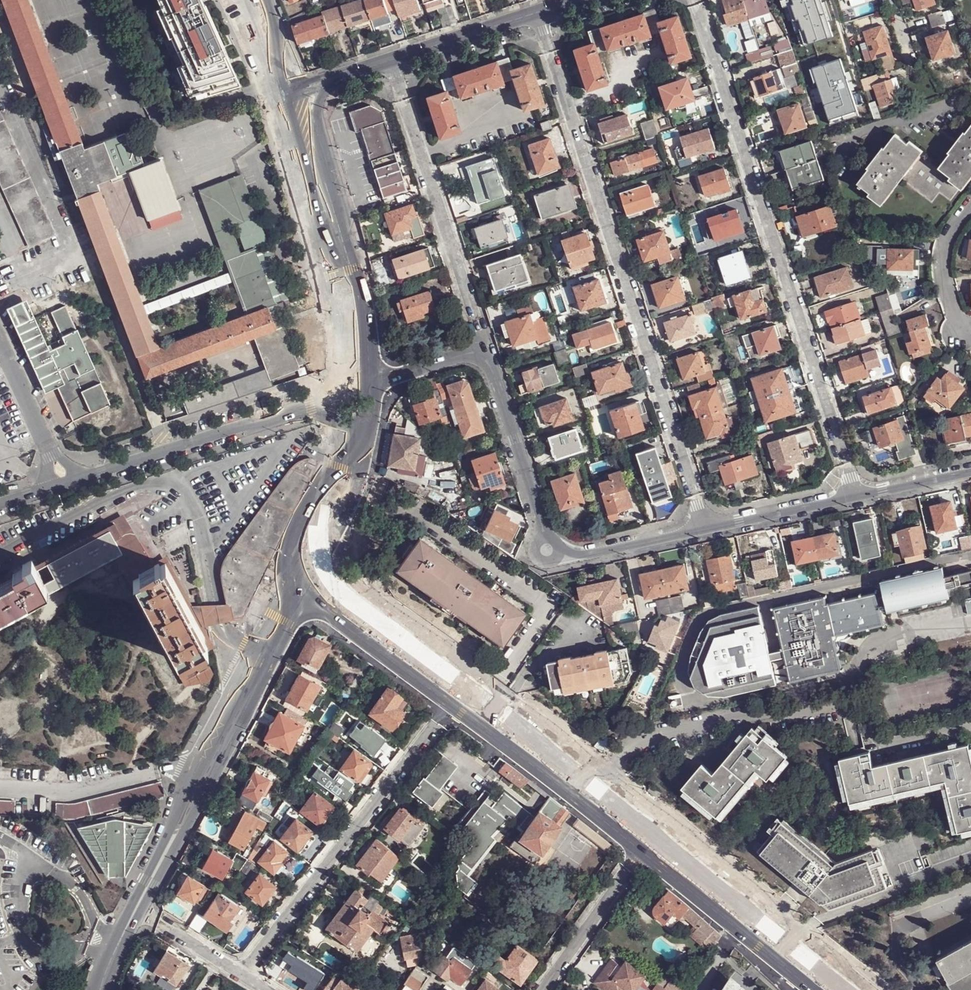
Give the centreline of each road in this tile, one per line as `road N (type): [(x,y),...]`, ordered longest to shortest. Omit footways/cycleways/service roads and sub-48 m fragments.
road 1 (residential): [(705,528),(539,11)]
road 2 (residential): [(695,0),(856,496)]
road 3 (residential): [(451,705),(243,974)]
road 4 (residential): [(302,410),(0,504)]
road 5 (residential): [(391,59),(482,353)]
road 6 (tertiary): [(641,850),(451,705)]
road 7 (secondary): [(301,87),(365,307)]
road 8 (tertiary): [(812,989),(641,850)]
road 9 (residential): [(482,353),(546,549)]
road 10 (tertiary): [(451,705),(307,591)]
road 11 (secondary): [(195,789),(117,947)]
road 12 (residential): [(544,989),(641,850)]
road 13 (residential): [(705,528),(586,555),(546,549)]
road 14 (residential): [(391,59),(539,11)]
road 15 (residential): [(856,496),(705,528)]
road 16 (secondary): [(368,432),(345,501),(310,561)]
road 17 (secondary): [(256,661),(195,789)]
road 18 (secondary): [(141,912),(195,789)]

